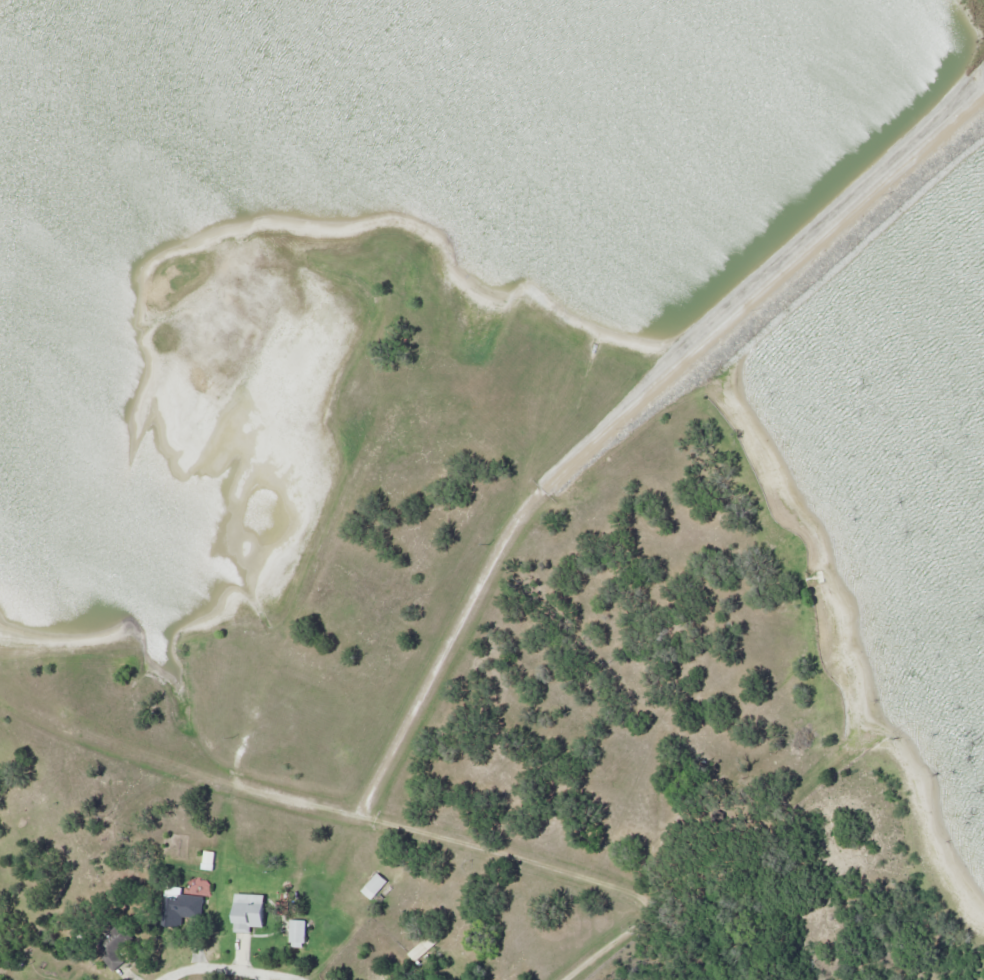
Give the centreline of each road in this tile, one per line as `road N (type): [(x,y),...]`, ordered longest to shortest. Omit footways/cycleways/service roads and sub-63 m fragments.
road 1 (residential): [(983,101),(530,502),(361,816),(656,901),(564,979)]

